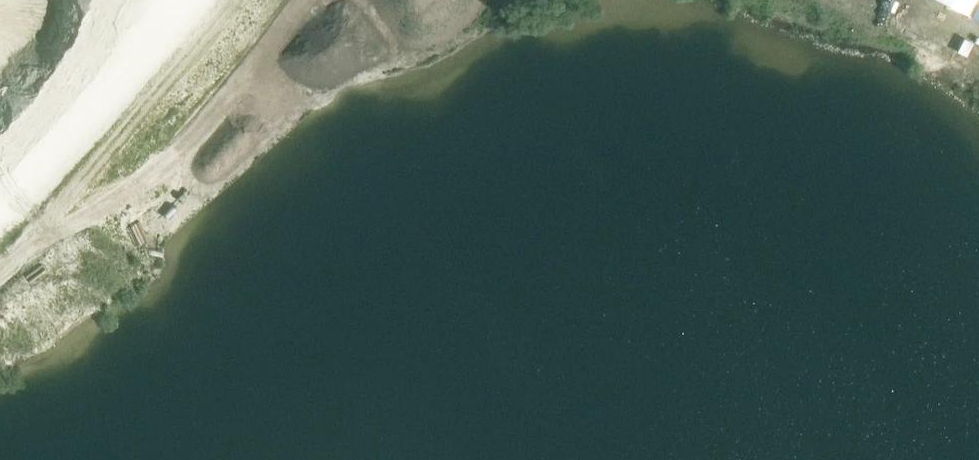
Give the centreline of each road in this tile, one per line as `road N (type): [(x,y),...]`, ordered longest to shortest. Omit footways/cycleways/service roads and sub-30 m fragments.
road 1 (track): [(291,0),(151,172)]

